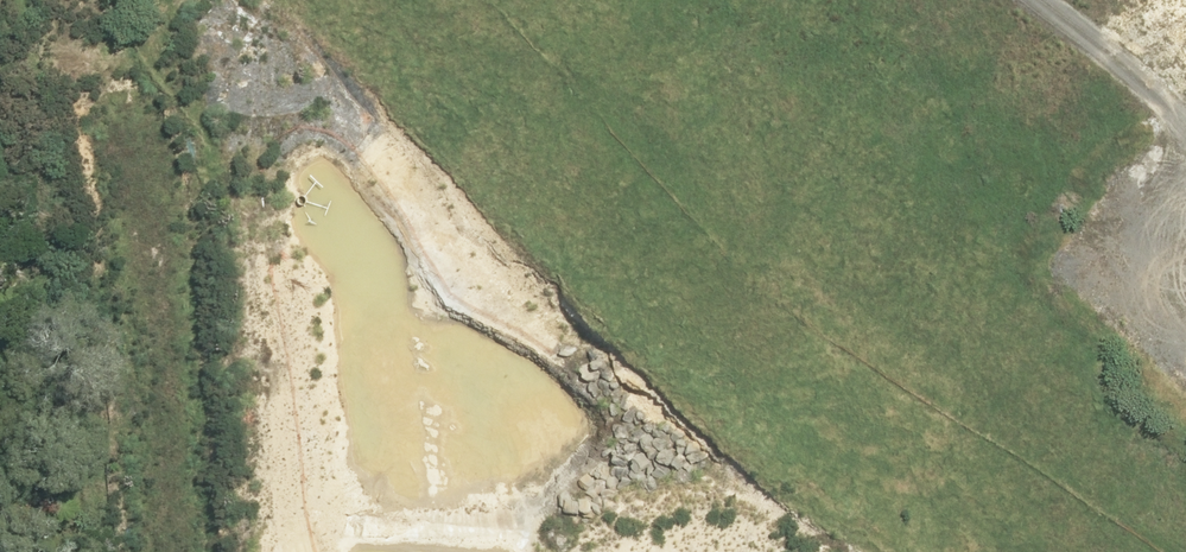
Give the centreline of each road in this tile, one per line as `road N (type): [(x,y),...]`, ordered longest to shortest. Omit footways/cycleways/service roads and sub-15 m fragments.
road 1 (residential): [(269,505),(832,398)]
road 2 (unknown): [(848,551),(797,66),(798,0)]
road 3 (unknown): [(219,0),(273,551)]

